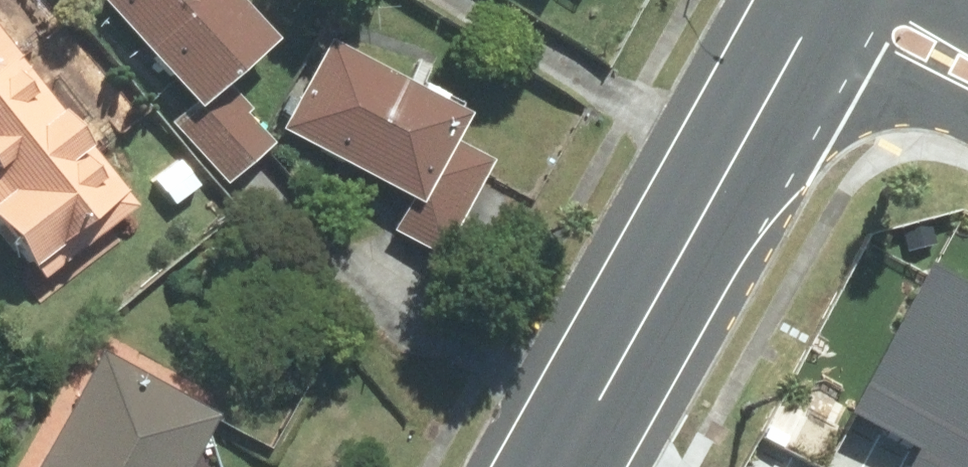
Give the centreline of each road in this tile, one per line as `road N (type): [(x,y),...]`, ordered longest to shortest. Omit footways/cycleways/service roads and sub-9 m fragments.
road 1 (secondary): [(837,0),(574,466)]
road 2 (residential): [(842,0),(967,70)]

